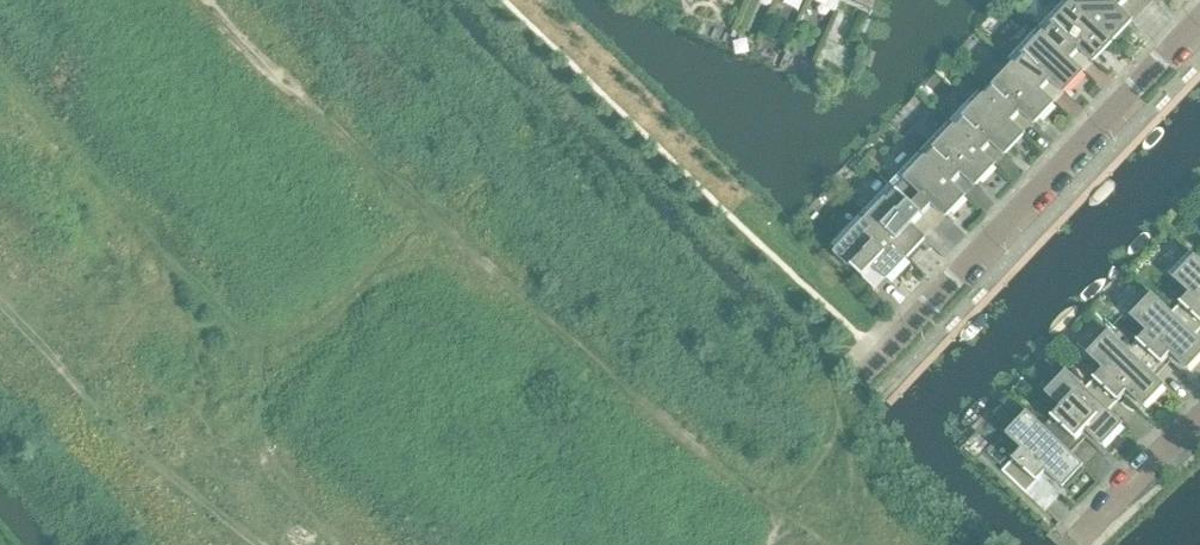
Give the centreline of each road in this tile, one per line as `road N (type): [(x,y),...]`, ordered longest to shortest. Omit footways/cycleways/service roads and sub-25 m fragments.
road 1 (residential): [(861,382),(1199,22)]
road 2 (residential): [(1076,541),(1199,421)]

